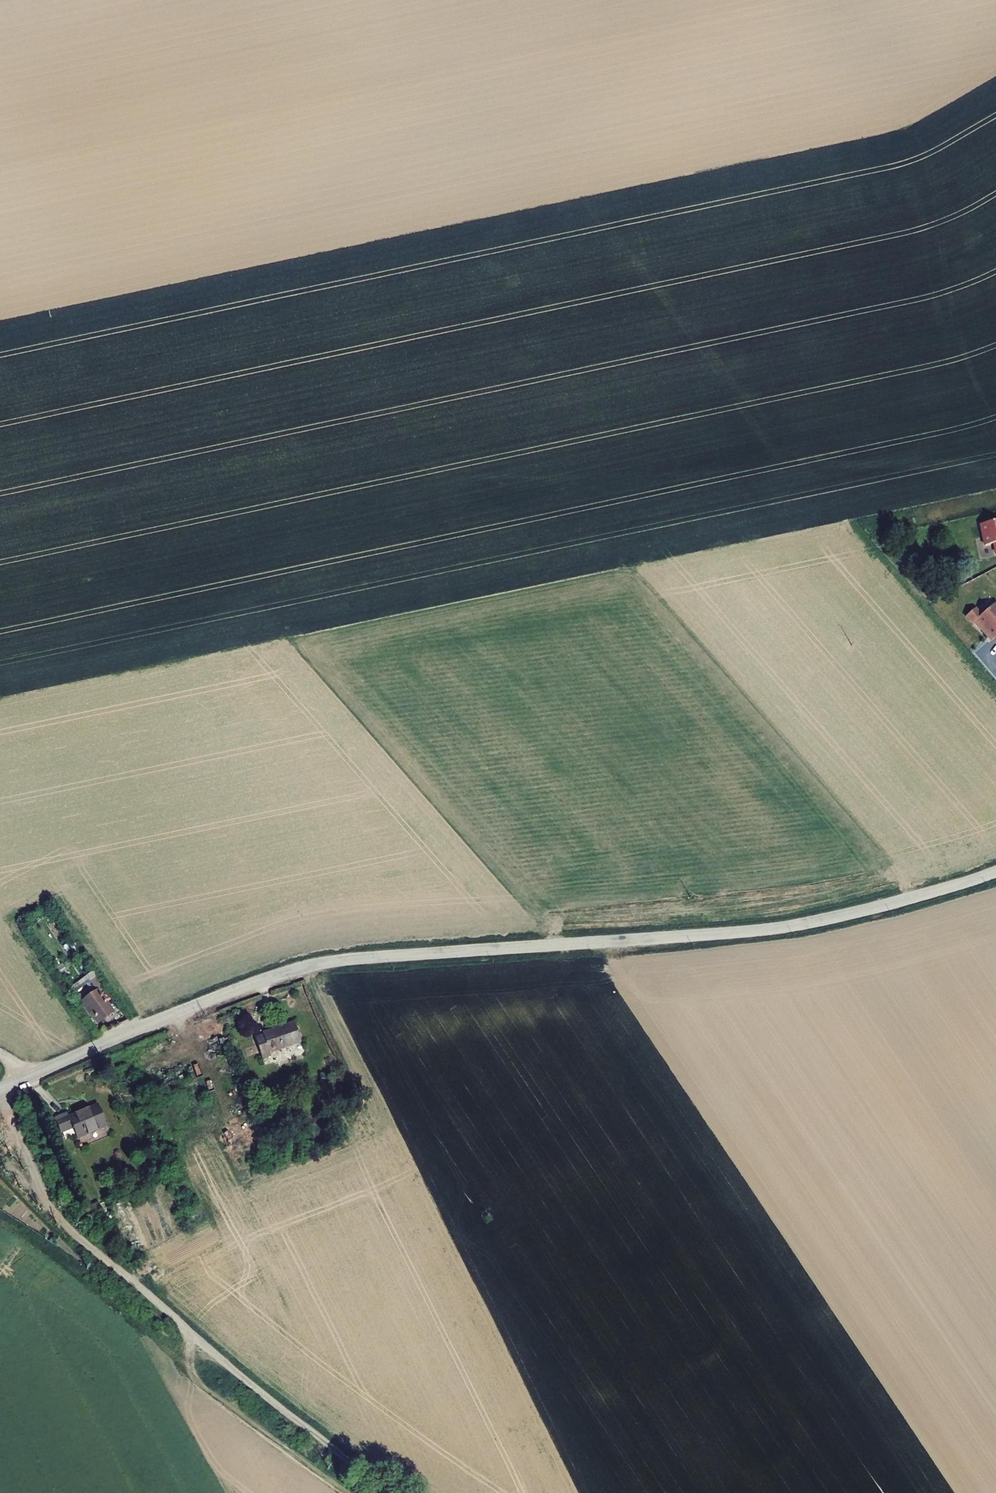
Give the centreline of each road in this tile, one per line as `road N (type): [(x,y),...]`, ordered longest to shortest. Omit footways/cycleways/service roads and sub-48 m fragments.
road 1 (unclassified): [(995,872),(791,927),(317,964),(174,1013),(0,1090)]

